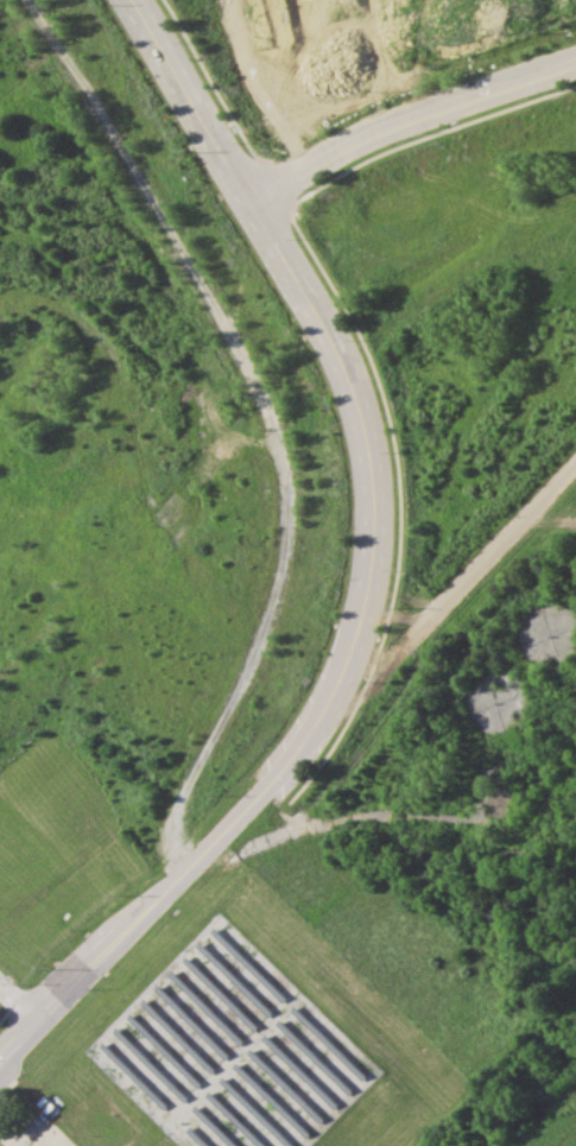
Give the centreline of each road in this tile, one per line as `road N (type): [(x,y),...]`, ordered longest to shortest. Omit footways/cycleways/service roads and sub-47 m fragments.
road 1 (tertiary): [(251,197),(328,329),(353,385),(375,475),(373,550),(347,665),(277,781),(0,1052)]
road 2 (residential): [(178,885),(306,831),(390,822),(575,839)]
road 3 (tertiary): [(575,61),(429,112),(251,197)]
road 4 (tertiary): [(251,197),(133,0)]

